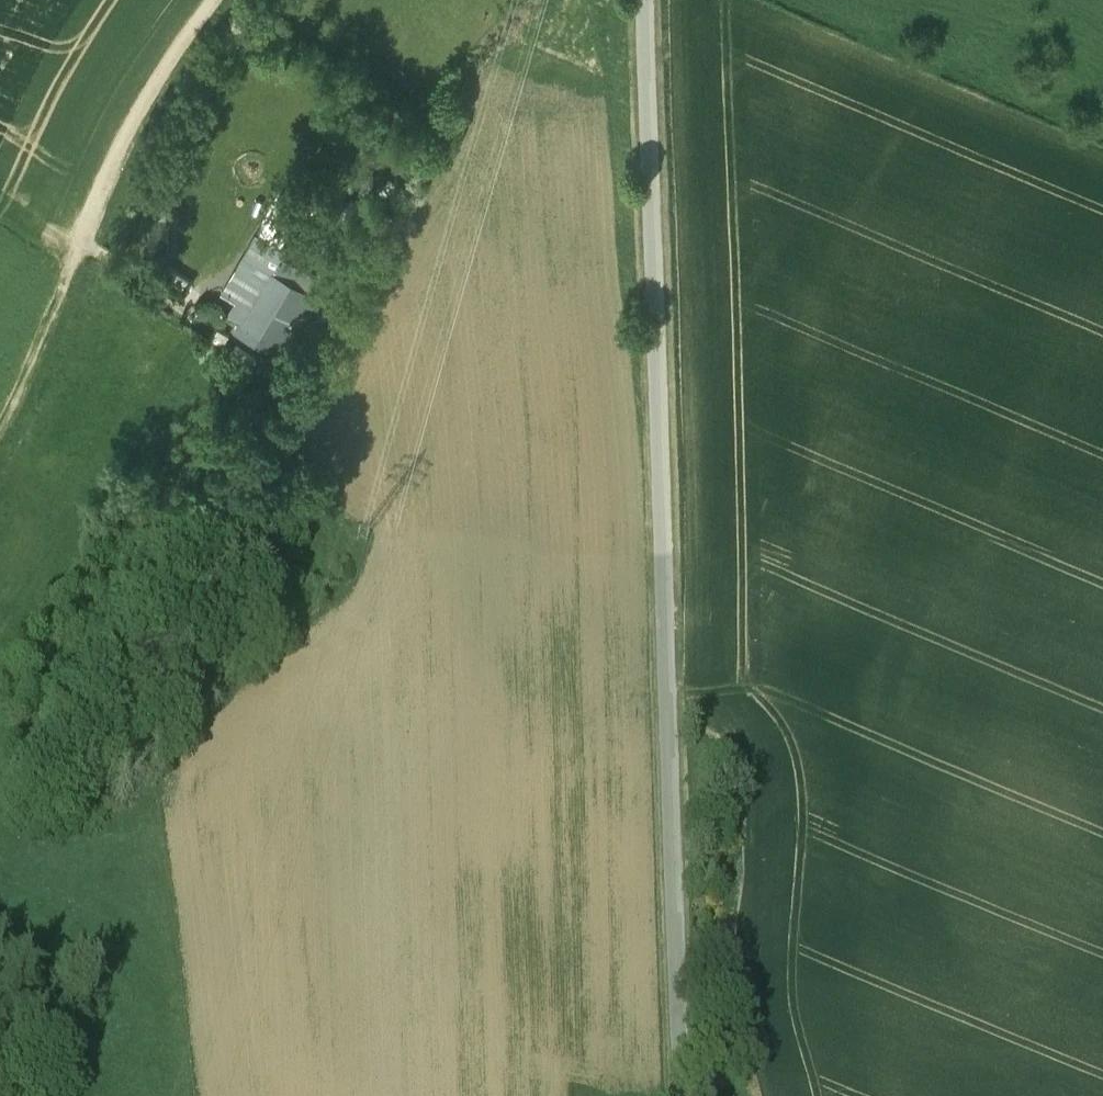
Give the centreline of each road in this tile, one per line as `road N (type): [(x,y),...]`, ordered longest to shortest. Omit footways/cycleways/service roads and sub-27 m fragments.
road 1 (unclassified): [(696,1095),(648,0)]
road 2 (track): [(0,426),(25,385),(131,130),(215,0)]

